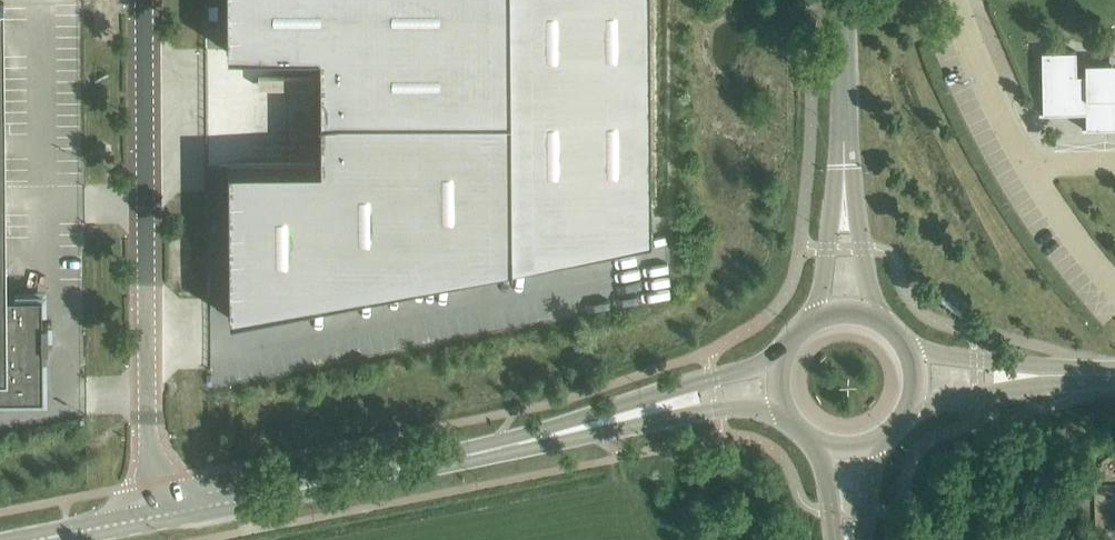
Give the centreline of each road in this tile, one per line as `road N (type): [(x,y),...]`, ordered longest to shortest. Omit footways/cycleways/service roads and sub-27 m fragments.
road 1 (tertiary): [(158,518),(776,382)]
road 2 (unclassified): [(146,0),(148,430),(158,518)]
road 3 (tertiary): [(847,311),(845,0)]
road 4 (unclassified): [(914,377),(1114,376)]

